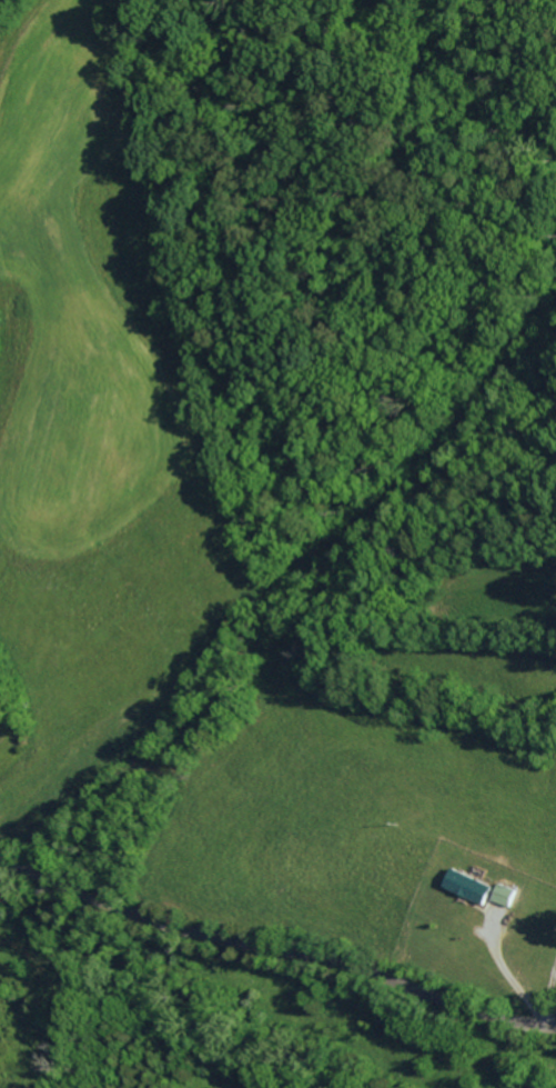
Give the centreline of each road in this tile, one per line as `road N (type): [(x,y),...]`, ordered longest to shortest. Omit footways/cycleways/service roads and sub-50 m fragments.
road 1 (residential): [(0,857),(178,924),(354,965),(491,1014),(555,1024)]

